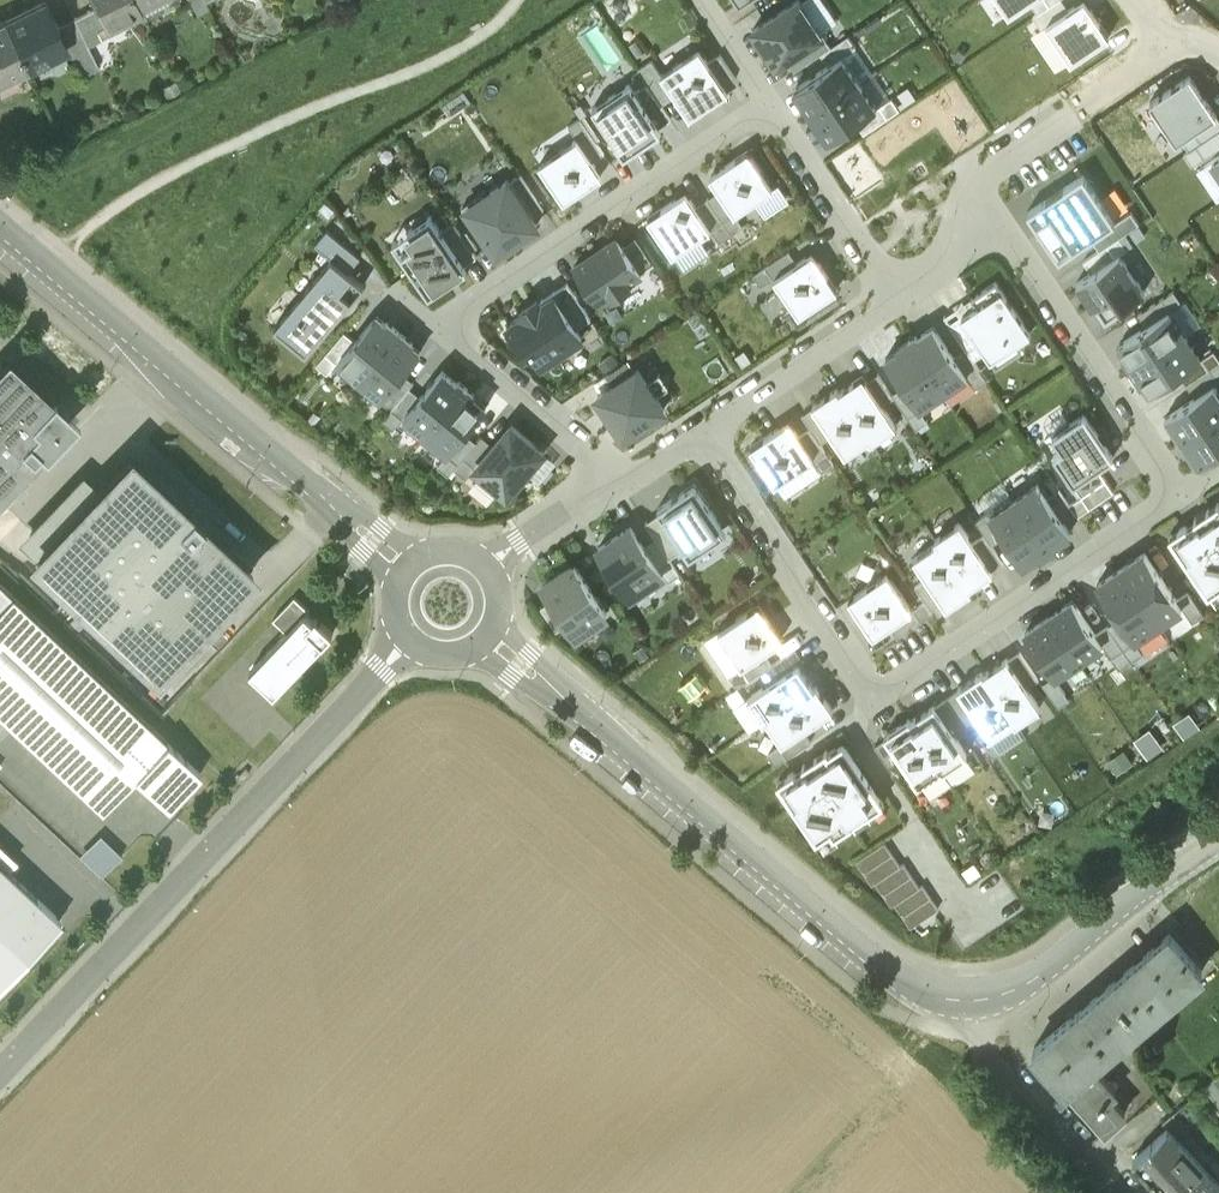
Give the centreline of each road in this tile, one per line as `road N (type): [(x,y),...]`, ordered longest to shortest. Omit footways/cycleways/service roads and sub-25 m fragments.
road 1 (residential): [(702,436),(864,676),(882,685),(1156,501),(1165,482),(1158,463),(1027,260),(970,223)]
road 2 (residential): [(617,485),(467,348),(460,324),(472,301),(774,101)]
road 3 (unclassified): [(410,639),(0,1071)]
road 4 (tertiary): [(546,682),(902,980),(931,998),(974,1002)]
road 5 (tertiary): [(0,217),(343,513)]
road 6 (tertiary): [(974,1002),(1012,992),(1218,846)]
road 7 (residential): [(905,298),(702,436)]
road 8 (residential): [(974,1002),(993,1063),(1120,1192)]
road 9 (residential): [(905,298),(774,101)]
road 10 (residential): [(1083,112),(986,178),(970,223)]
road 11 (residential): [(617,485),(486,569)]
road 12 (residential): [(774,101),(707,0)]

